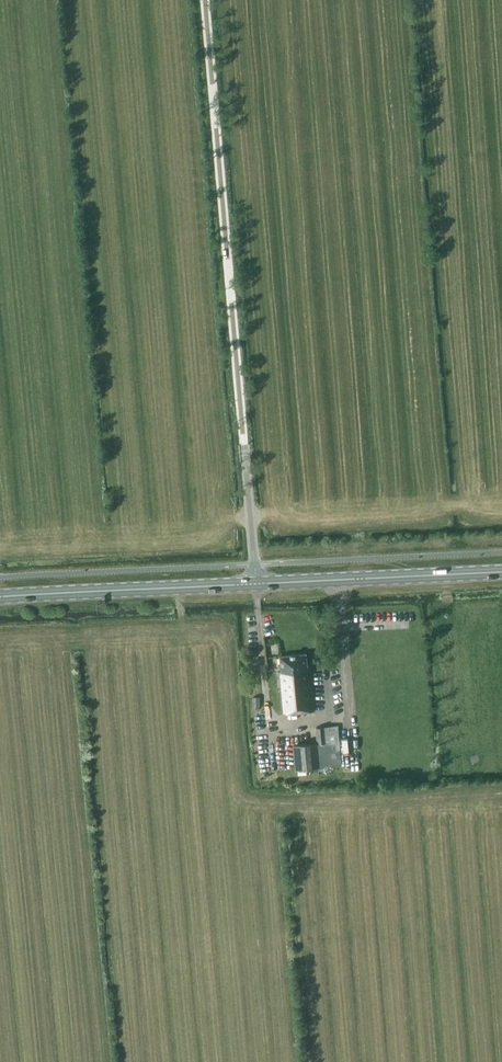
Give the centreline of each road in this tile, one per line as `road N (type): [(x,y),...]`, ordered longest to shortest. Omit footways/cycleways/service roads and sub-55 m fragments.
road 1 (unclassified): [(256,583),(209,0)]
road 2 (tertiary): [(0,597),(256,583)]
road 3 (tertiary): [(256,583),(501,571)]

